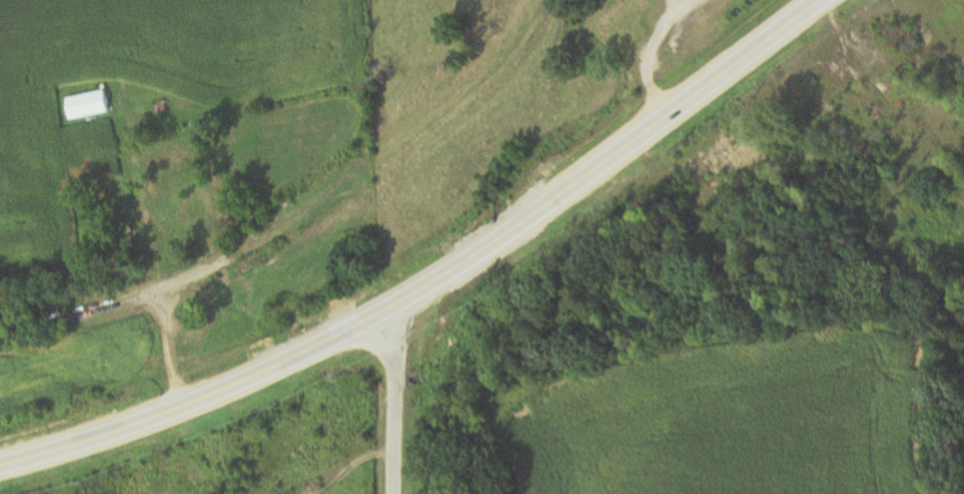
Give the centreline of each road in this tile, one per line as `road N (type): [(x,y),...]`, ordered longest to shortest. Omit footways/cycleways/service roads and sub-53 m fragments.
road 1 (primary): [(819,0),(529,217),(392,306),(176,409),(0,466)]
road 2 (track): [(963,185),(925,153),(816,2)]
road 3 (residential): [(392,306),(392,493)]

